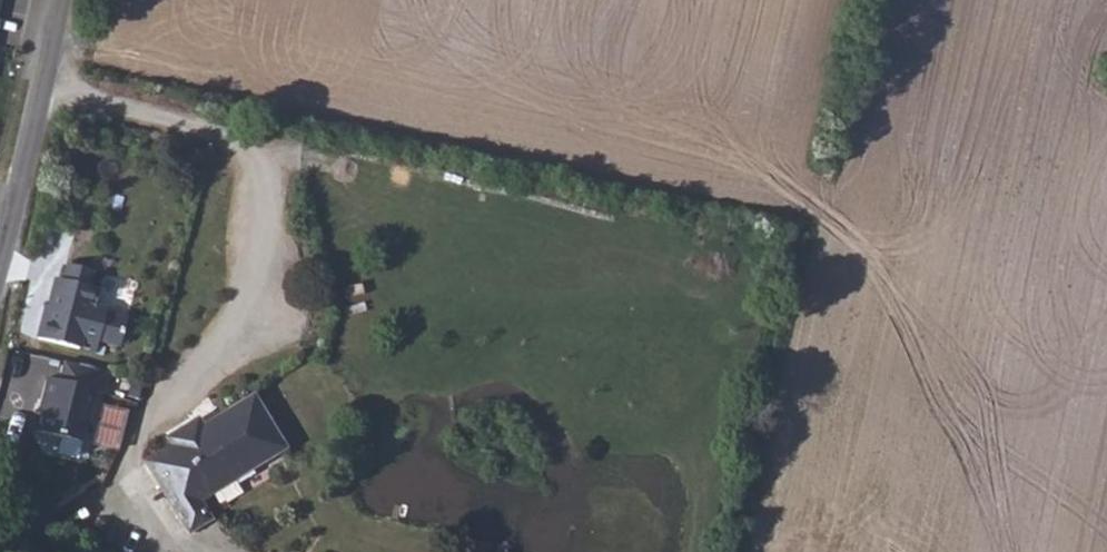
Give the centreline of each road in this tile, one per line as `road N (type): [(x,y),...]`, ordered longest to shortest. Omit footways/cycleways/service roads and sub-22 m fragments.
road 1 (unclassified): [(63,0),(0,255)]

